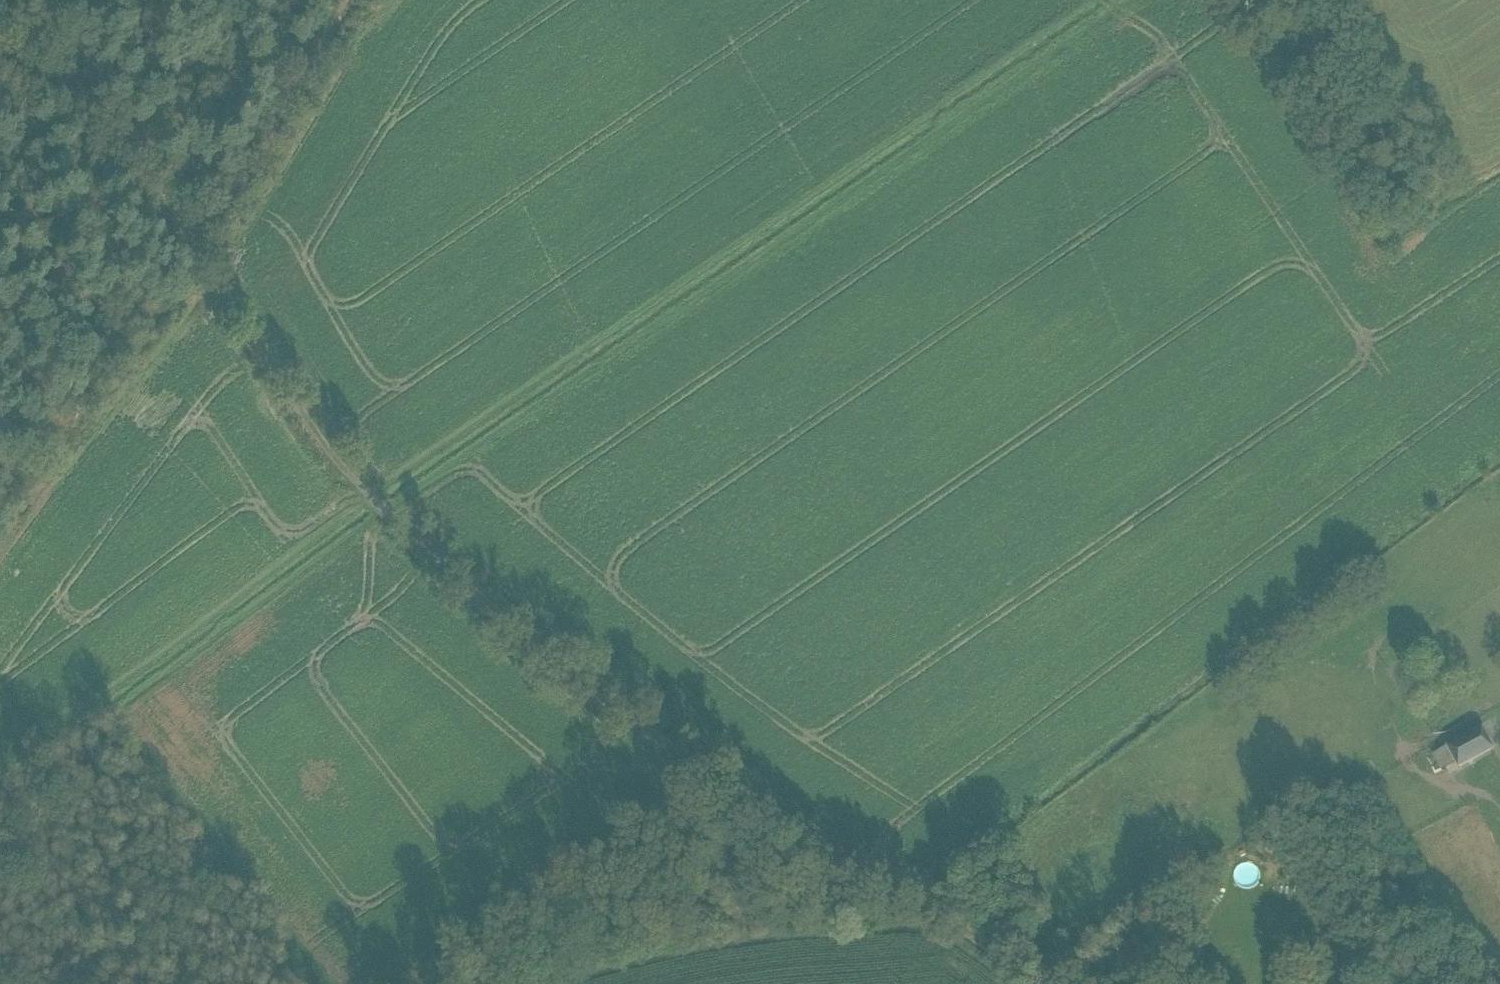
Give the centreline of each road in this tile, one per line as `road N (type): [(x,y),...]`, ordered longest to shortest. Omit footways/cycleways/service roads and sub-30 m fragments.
road 1 (track): [(1035,983),(918,901),(785,834),(687,772),(464,586),(334,460),(231,300),(0,68)]

